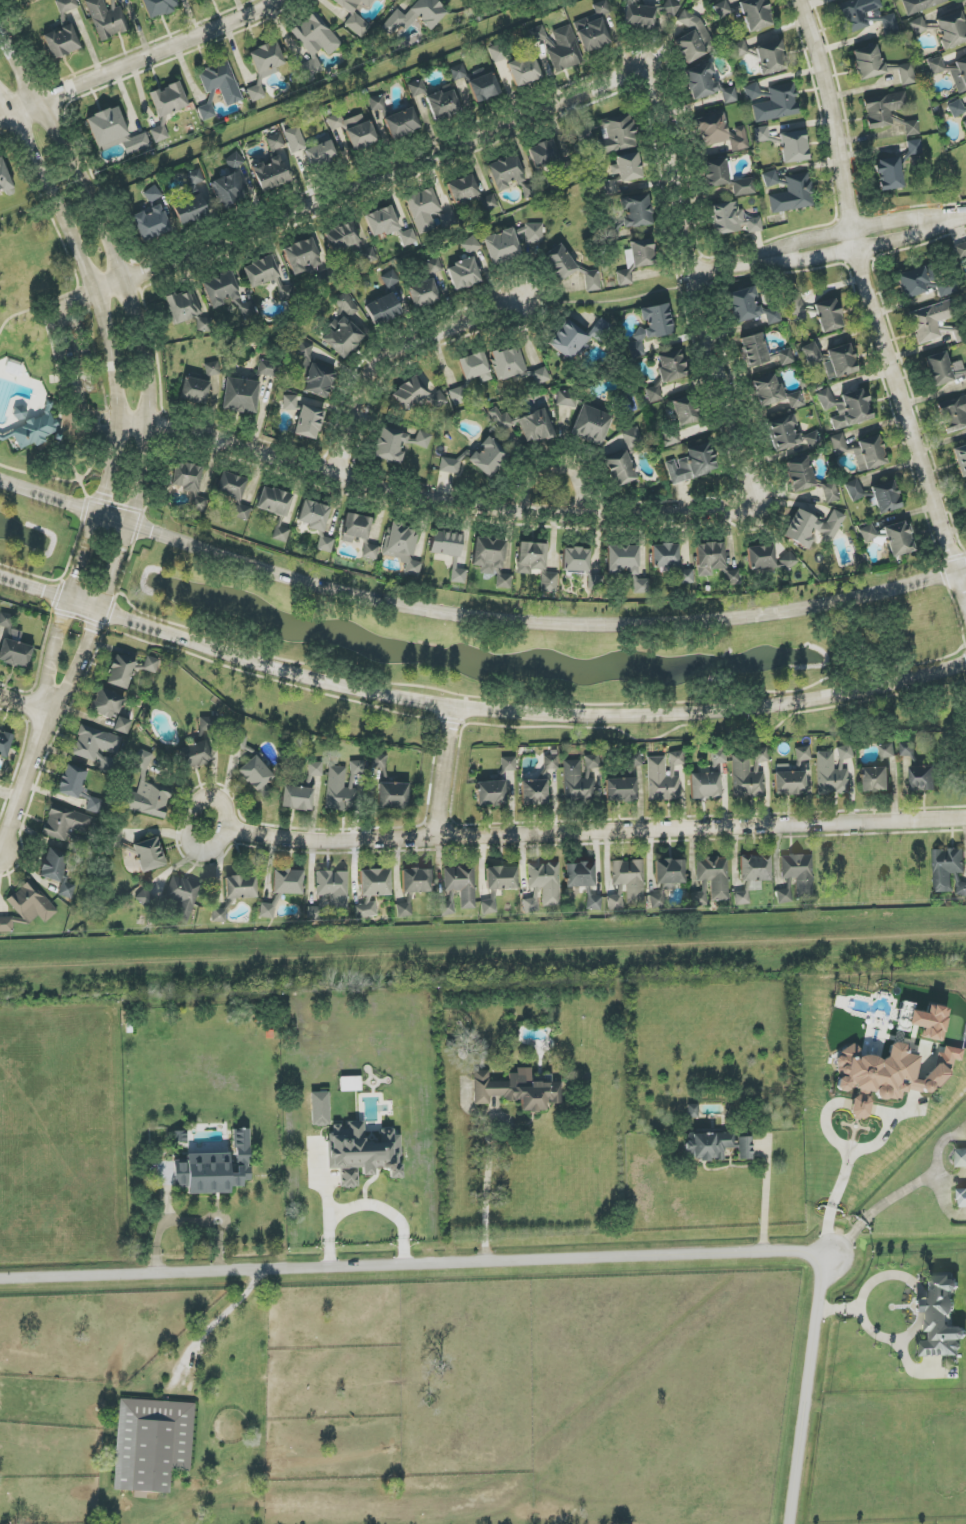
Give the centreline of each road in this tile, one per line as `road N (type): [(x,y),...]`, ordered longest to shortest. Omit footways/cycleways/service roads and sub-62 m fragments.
road 1 (residential): [(118,422),(447,501),(519,509),(622,517),(738,513),(753,507),(759,488),(712,365),(657,99),(637,80),(609,82),(94,293)]
road 2 (secondary): [(965,570),(709,624),(460,617),(295,581),(0,482)]
road 3 (secondary): [(0,577),(240,658),(358,689),(514,714),(756,710),(965,665)]
road 4 (residential): [(0,1274),(795,1246),(824,1259)]
road 5 (residential): [(965,818),(436,839),(284,840),(226,830)]
road 6 (tertiary): [(101,611),(141,495),(151,424),(146,343),(129,281),(0,24)]
road 7 (residential): [(965,595),(851,229),(822,66),(799,0)]
road 8 (tertiary): [(0,104),(70,229),(116,385),(109,479),(69,601)]
road 9 (residential): [(279,0),(0,116)]
road 10 (residential): [(692,273),(858,253),(956,218)]
road 11 (residential): [(956,218),(851,229),(692,273)]
road 12 (residential): [(340,475),(358,409),(379,375),(416,343),(519,305)]
road 13 (residential): [(824,1259),(793,1523)]
road 14 (residential): [(226,830),(226,808),(207,798),(197,803),(186,839),(191,850),(208,854),(226,830)]
road 15 (residential): [(49,710),(0,853)]
road 16 (residential): [(436,839),(454,707)]
road 17 (residential): [(587,514),(580,480),(564,469),(534,478),(519,509)]

